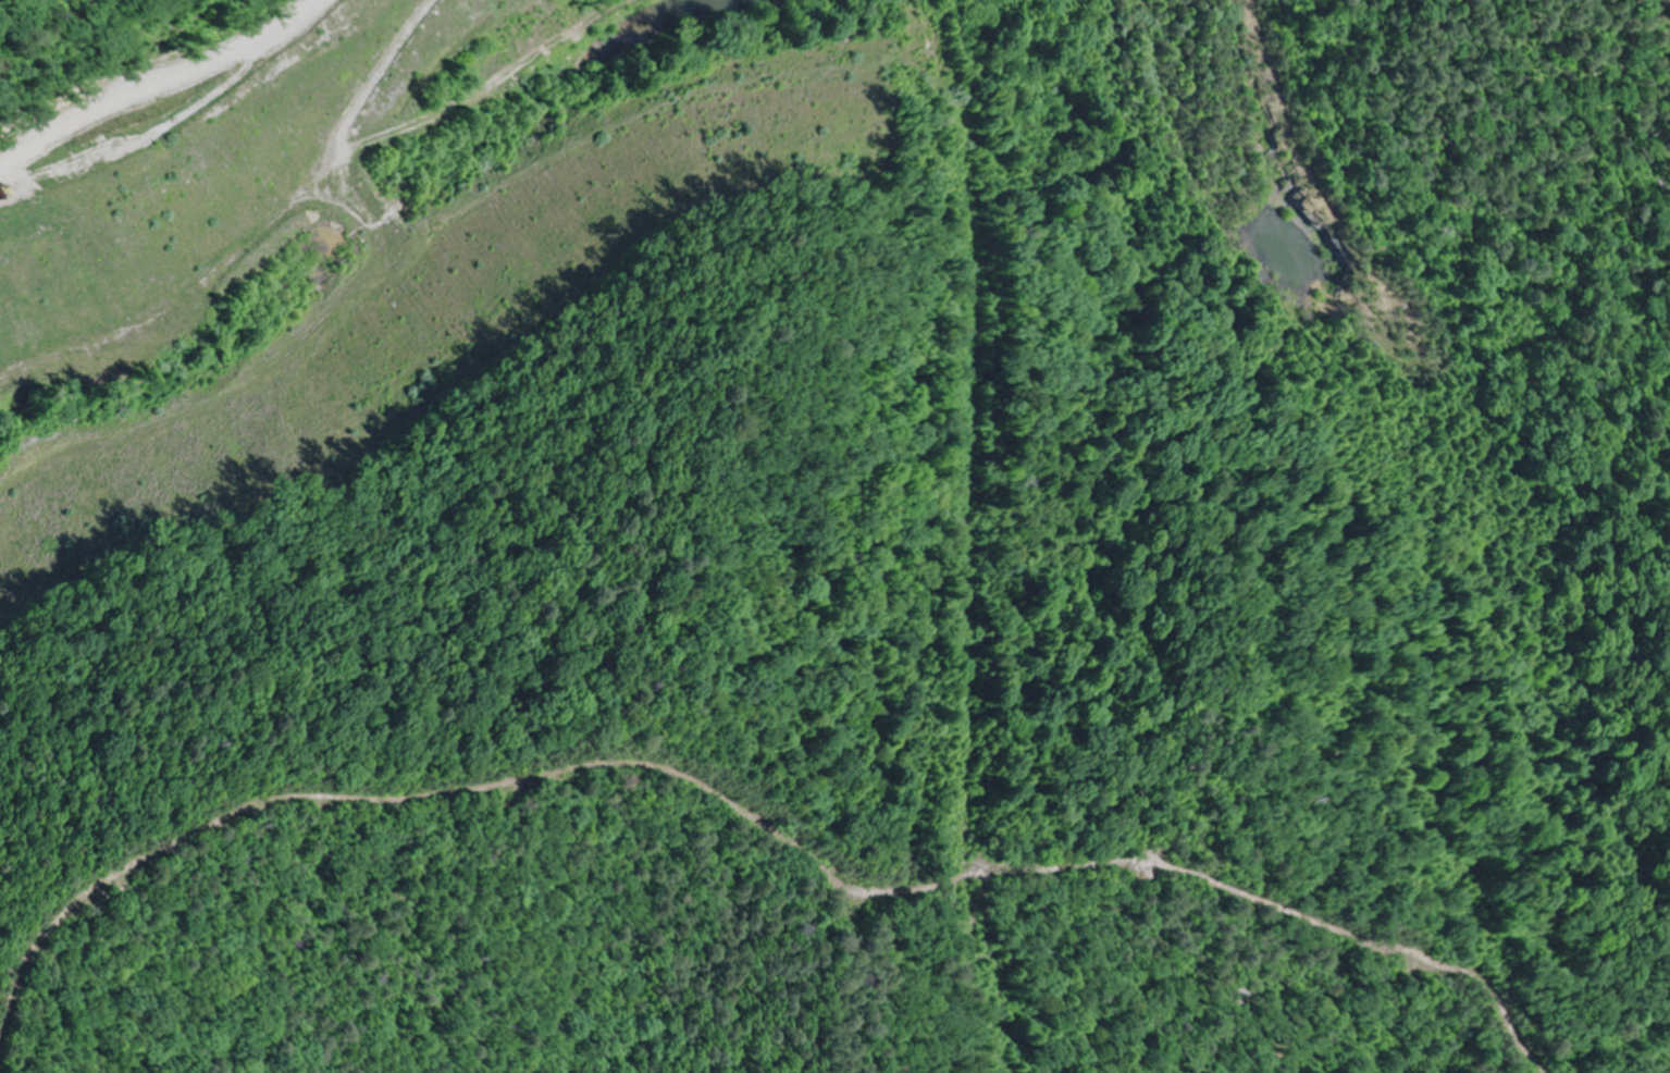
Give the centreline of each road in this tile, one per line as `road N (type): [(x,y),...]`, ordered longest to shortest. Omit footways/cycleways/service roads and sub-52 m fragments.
road 1 (residential): [(0,285),(209,125),(432,0)]

